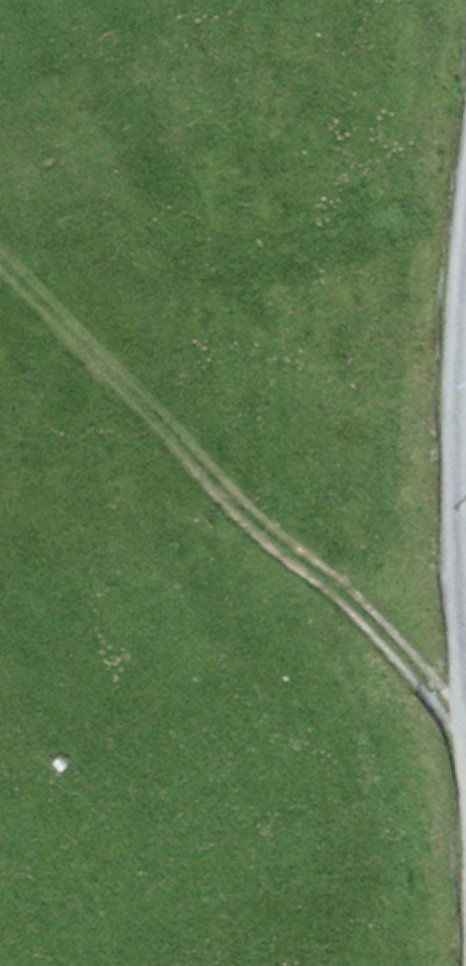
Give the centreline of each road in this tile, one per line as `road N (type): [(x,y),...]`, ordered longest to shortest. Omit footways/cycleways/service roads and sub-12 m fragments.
road 1 (track): [(465,722),(354,605),(248,519),(103,359),(59,335),(0,327)]
road 2 (unclassified): [(465,681),(456,516),(465,233)]

